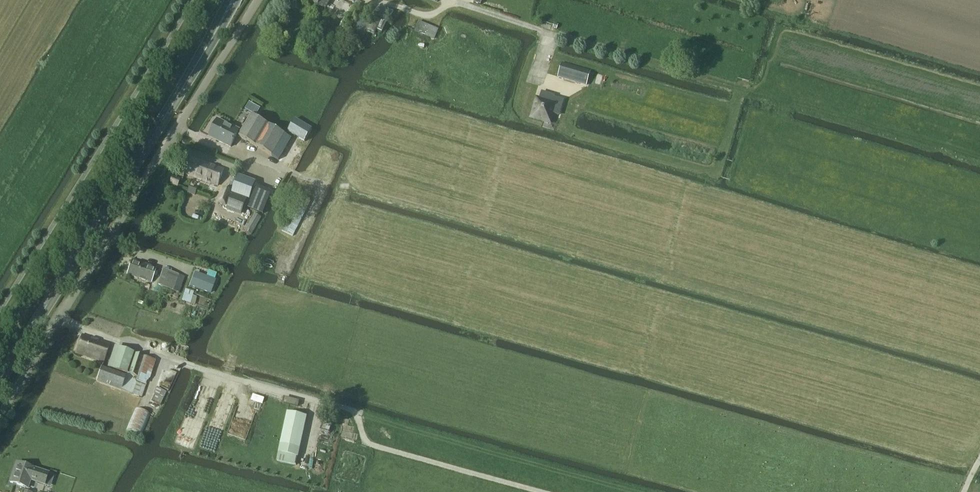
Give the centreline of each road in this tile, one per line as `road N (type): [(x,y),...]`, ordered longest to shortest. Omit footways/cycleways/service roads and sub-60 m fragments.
road 1 (unclassified): [(256,0),(0,417)]
road 2 (primary): [(0,383),(212,38)]
road 3 (track): [(544,491),(366,442),(355,412),(313,401)]

